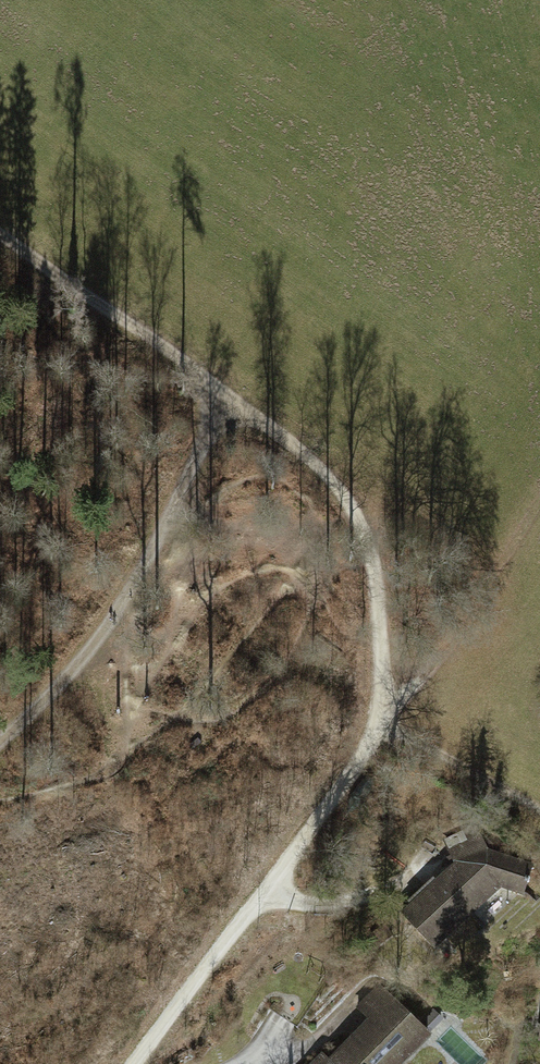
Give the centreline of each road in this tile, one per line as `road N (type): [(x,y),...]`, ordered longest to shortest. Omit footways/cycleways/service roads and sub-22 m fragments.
road 1 (track): [(0,203),(387,523),(392,629),(382,728)]
road 2 (track): [(228,391),(123,614),(77,675),(0,743)]
road 3 (track): [(382,728),(134,1063)]
road 4 (track): [(390,667),(441,650),(539,499)]

